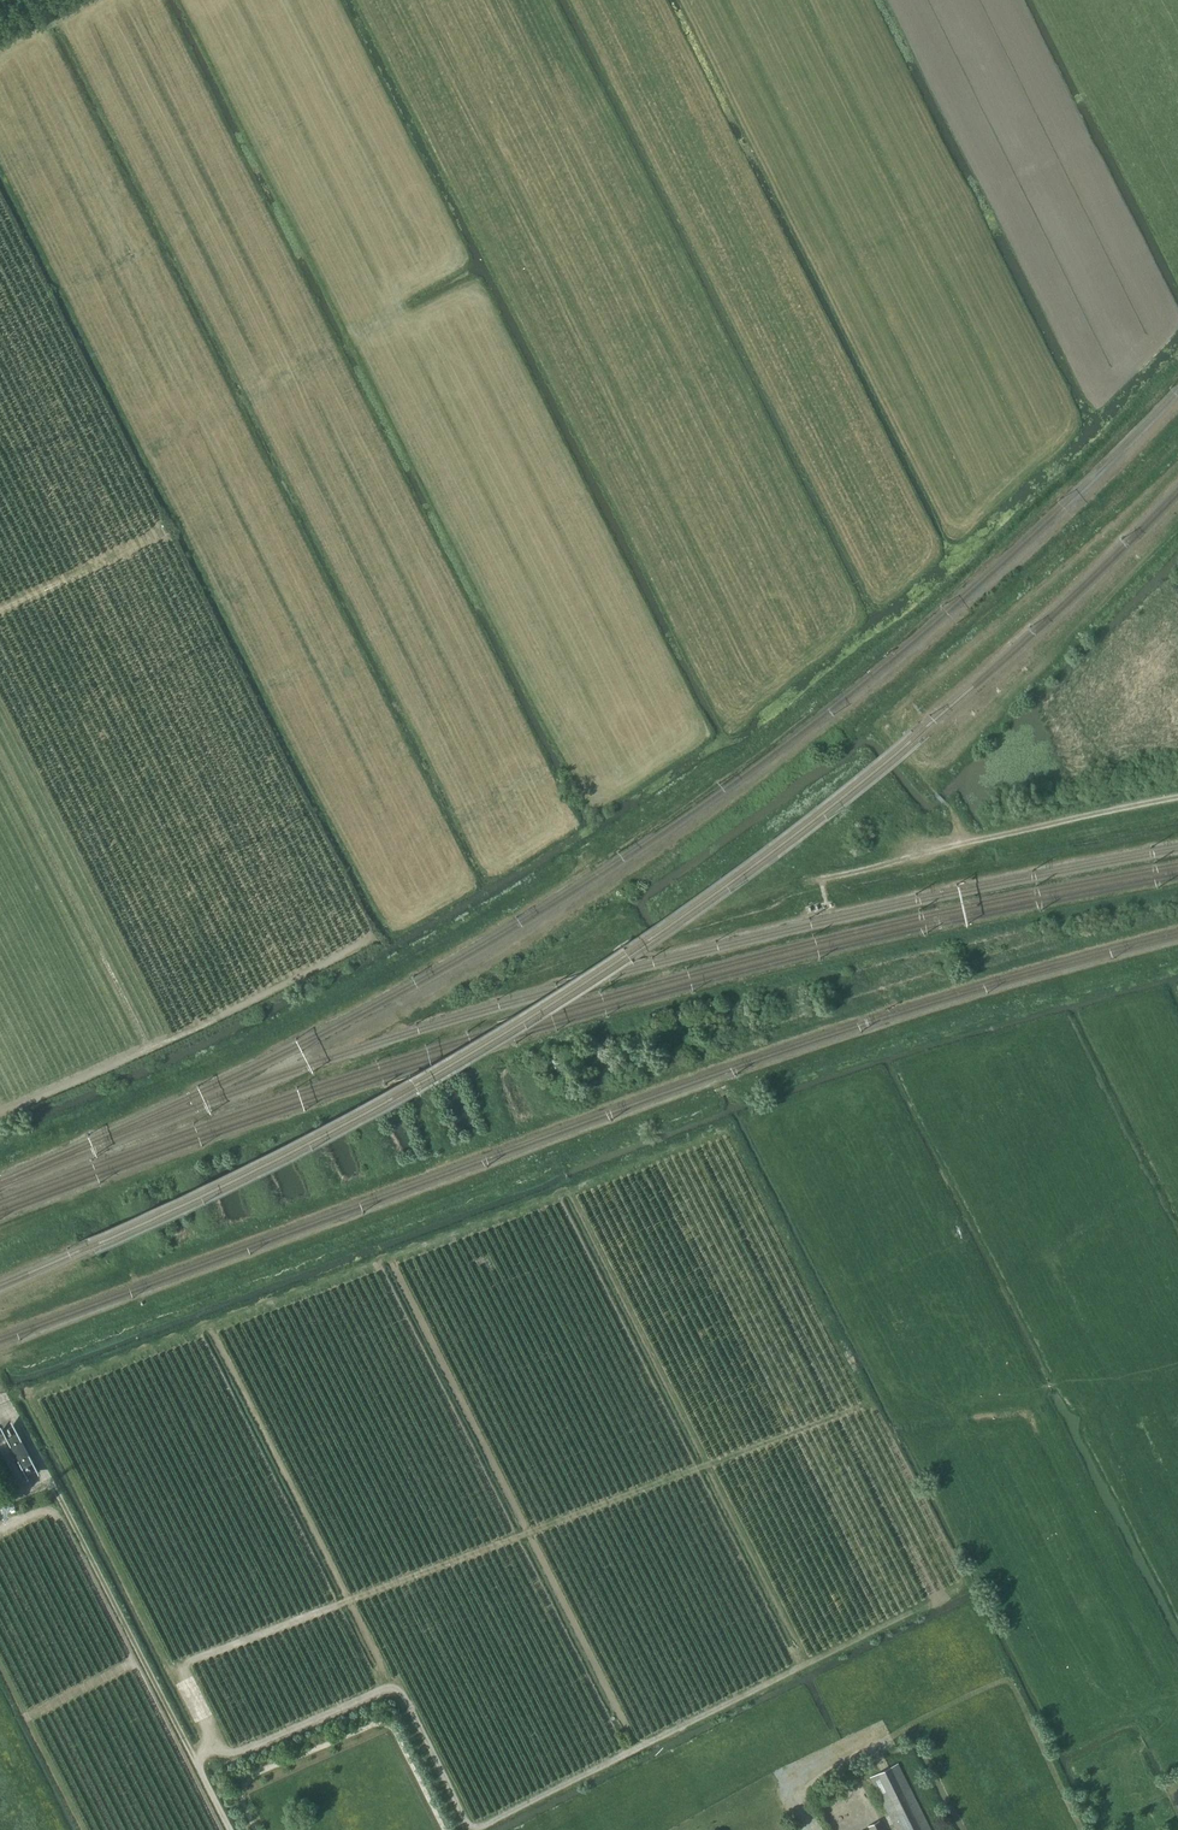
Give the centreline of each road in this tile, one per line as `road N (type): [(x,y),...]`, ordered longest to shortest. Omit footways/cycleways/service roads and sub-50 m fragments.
road 1 (track): [(804,885),(1177,797)]

